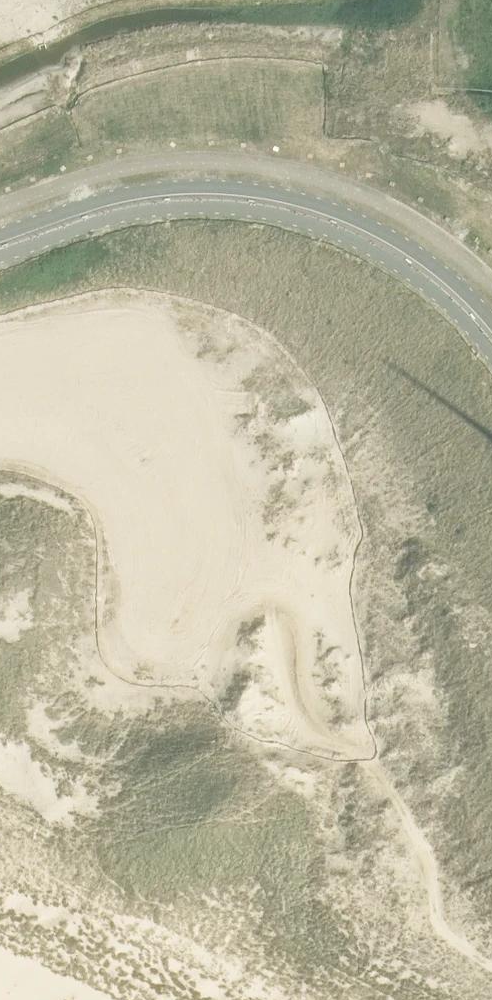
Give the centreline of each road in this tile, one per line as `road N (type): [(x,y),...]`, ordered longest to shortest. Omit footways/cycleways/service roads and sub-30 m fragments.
road 1 (unclassified): [(0,255),(121,213),(221,205),(269,211),(402,264),(491,351)]
road 2 (unclassified): [(491,320),(460,285),(372,225),(267,189),(122,193),(0,234)]

